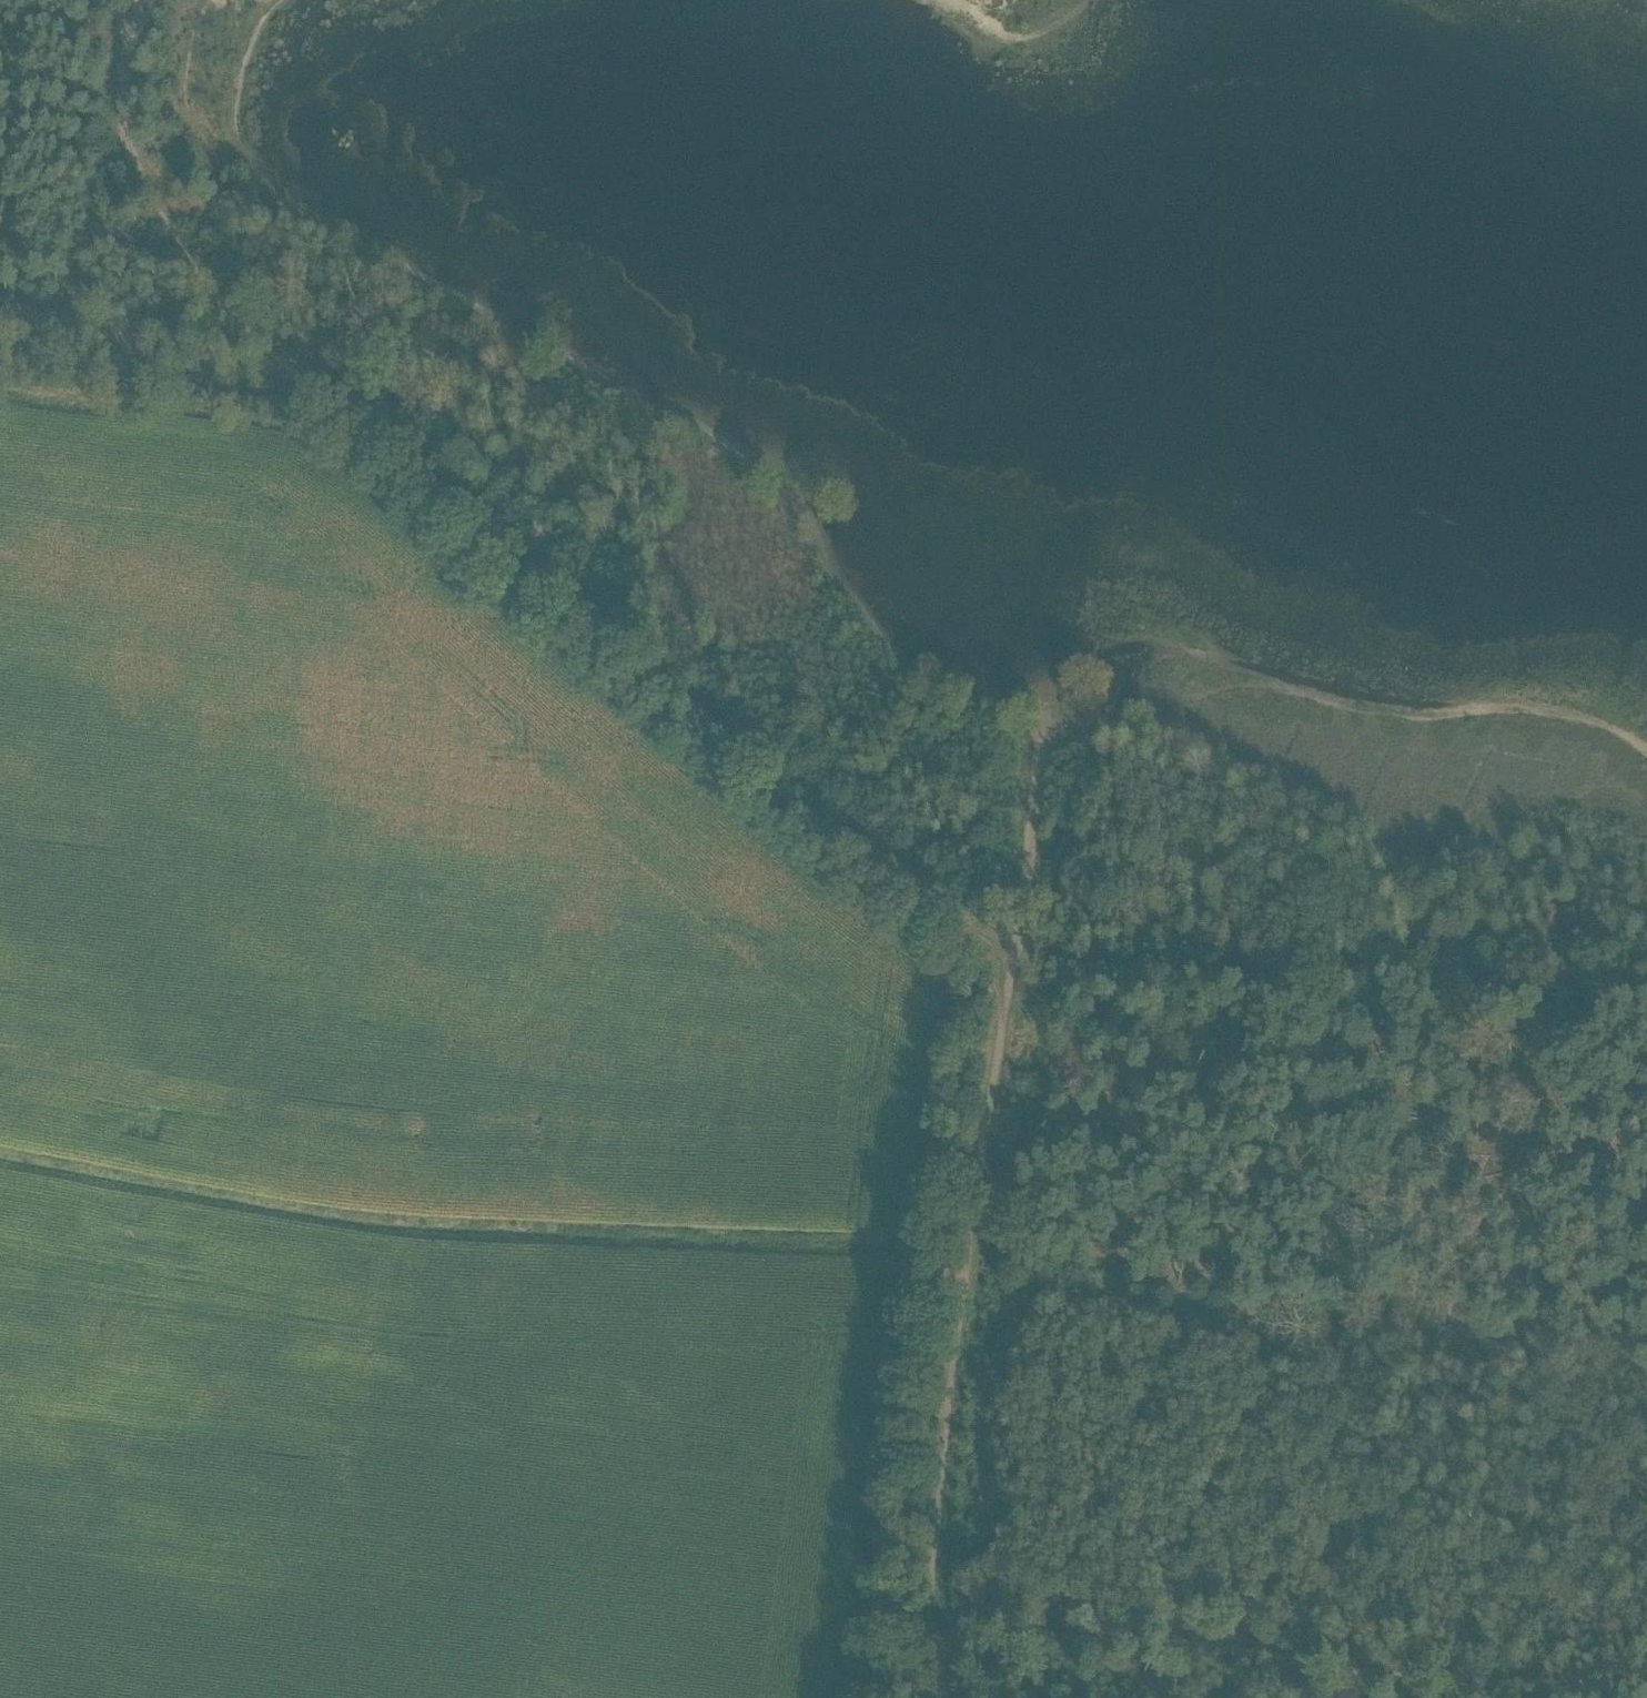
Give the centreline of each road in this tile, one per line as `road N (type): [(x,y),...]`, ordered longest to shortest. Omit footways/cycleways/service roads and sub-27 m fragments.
road 1 (track): [(1006,967),(300,387)]
road 2 (track): [(926,1614),(1449,1681),(1646,1688)]
road 3 (track): [(926,1614),(1006,967)]
road 4 (track): [(126,151),(196,268),(300,387)]
road 5 (track): [(1006,967),(1026,865),(1029,716)]
road 6 (track): [(146,0),(123,89),(126,151)]

